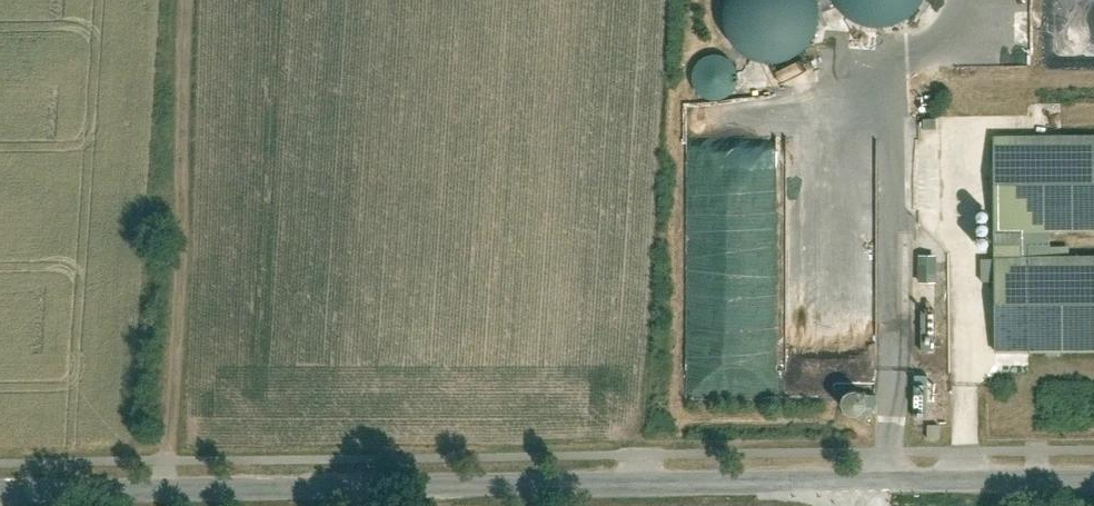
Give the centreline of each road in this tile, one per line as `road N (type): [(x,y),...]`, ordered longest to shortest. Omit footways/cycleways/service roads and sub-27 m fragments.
road 1 (tertiary): [(0,495),(859,486)]
road 2 (track): [(183,0),(154,494)]
road 3 (tertiary): [(859,486),(1093,481)]

